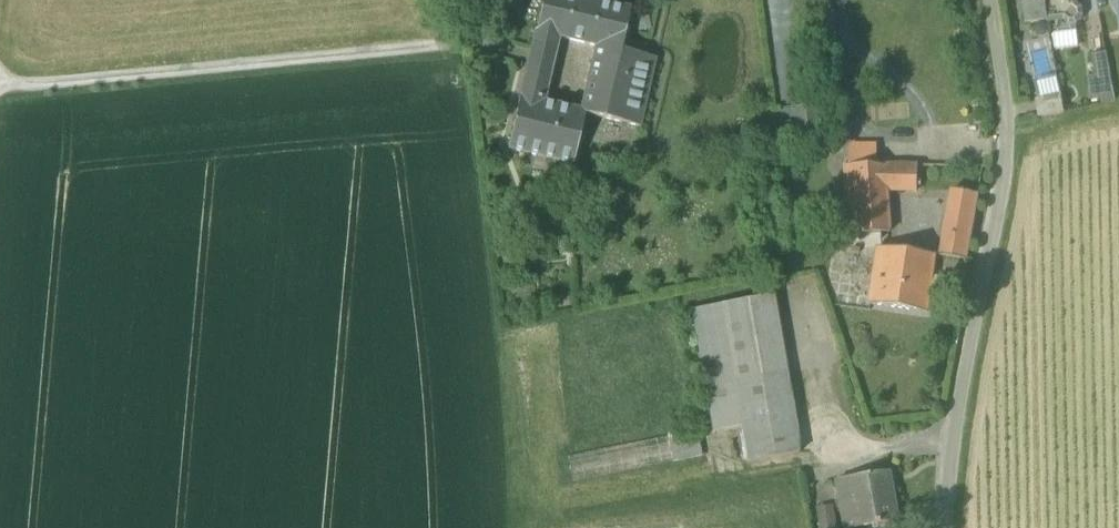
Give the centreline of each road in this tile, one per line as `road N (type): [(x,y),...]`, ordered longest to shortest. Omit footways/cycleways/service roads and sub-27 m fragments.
road 1 (residential): [(946,527),(956,418),(1010,134),(989,0)]
road 2 (track): [(0,88),(475,39),(520,55)]

